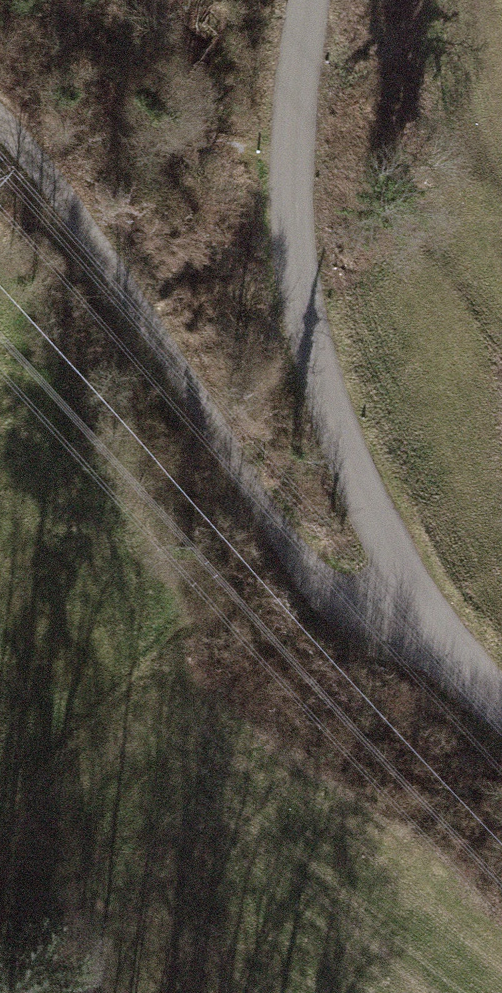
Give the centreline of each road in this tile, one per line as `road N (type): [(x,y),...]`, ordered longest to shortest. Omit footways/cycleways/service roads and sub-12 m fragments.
road 1 (residential): [(382,552),(329,562),(294,549),(81,224),(0,125)]
road 2 (residential): [(310,0),(292,99),(289,229),(318,375),(382,552)]
road 3 (residential): [(382,552),(472,676),(501,702)]

